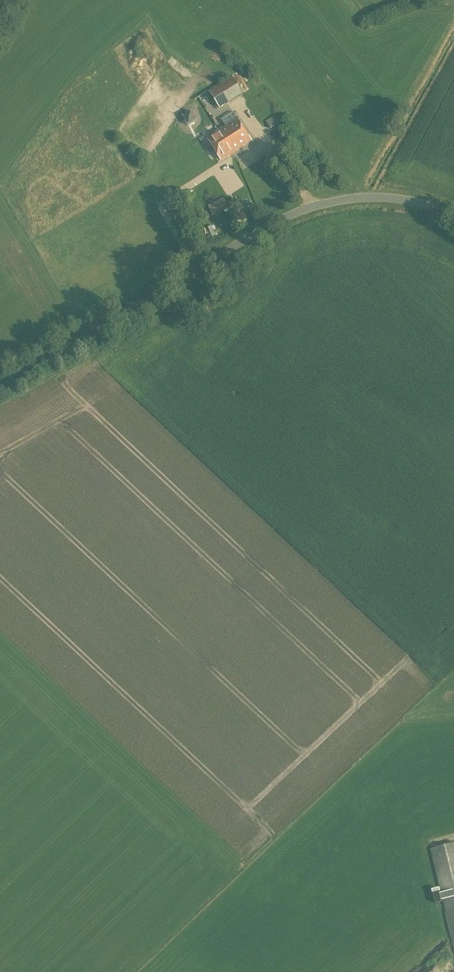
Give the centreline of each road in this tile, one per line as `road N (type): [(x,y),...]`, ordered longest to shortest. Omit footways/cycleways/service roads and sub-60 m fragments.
road 1 (unclassified): [(0,377),(293,213),(363,197),(422,203),(453,216)]

